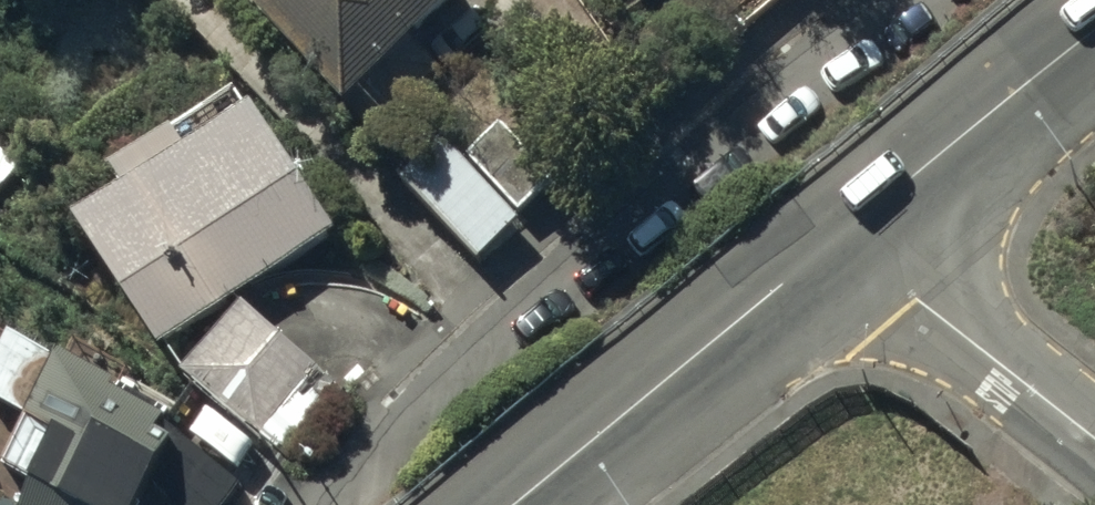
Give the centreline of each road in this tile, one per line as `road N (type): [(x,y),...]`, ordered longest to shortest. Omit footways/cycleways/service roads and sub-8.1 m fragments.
road 1 (secondary): [(515,504),(848,228)]
road 2 (residential): [(848,228),(916,300),(1094,439)]
road 3 (secondary): [(848,228),(1094,31)]

